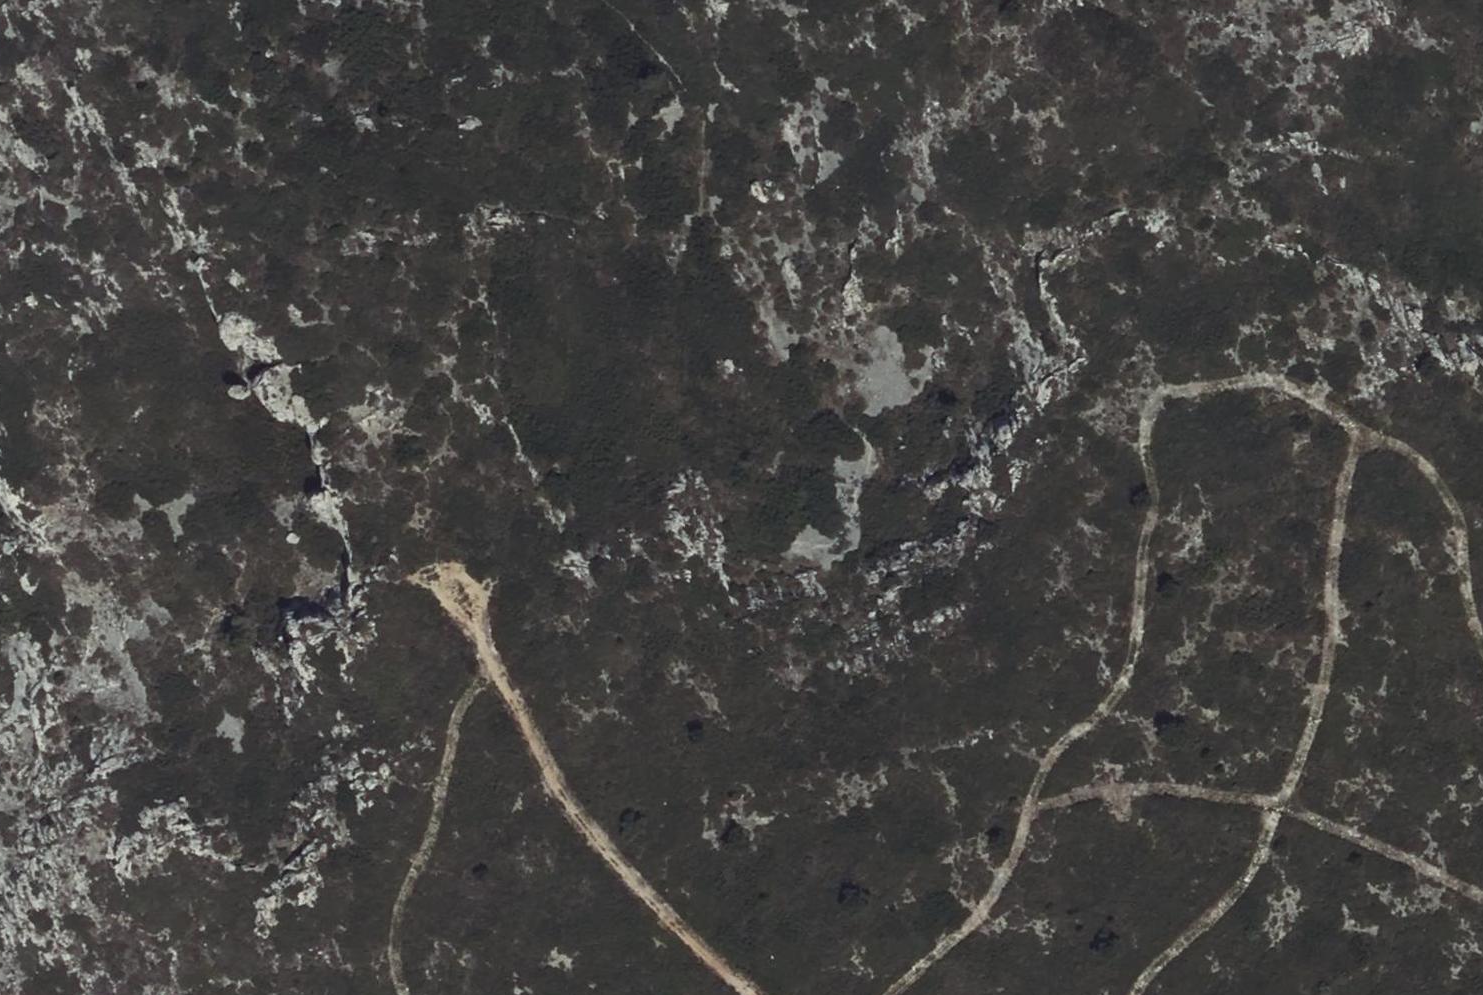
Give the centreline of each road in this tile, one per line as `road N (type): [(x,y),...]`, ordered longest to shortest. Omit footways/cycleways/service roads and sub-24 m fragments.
road 1 (track): [(749,994),(579,825),(490,669),(463,593)]

